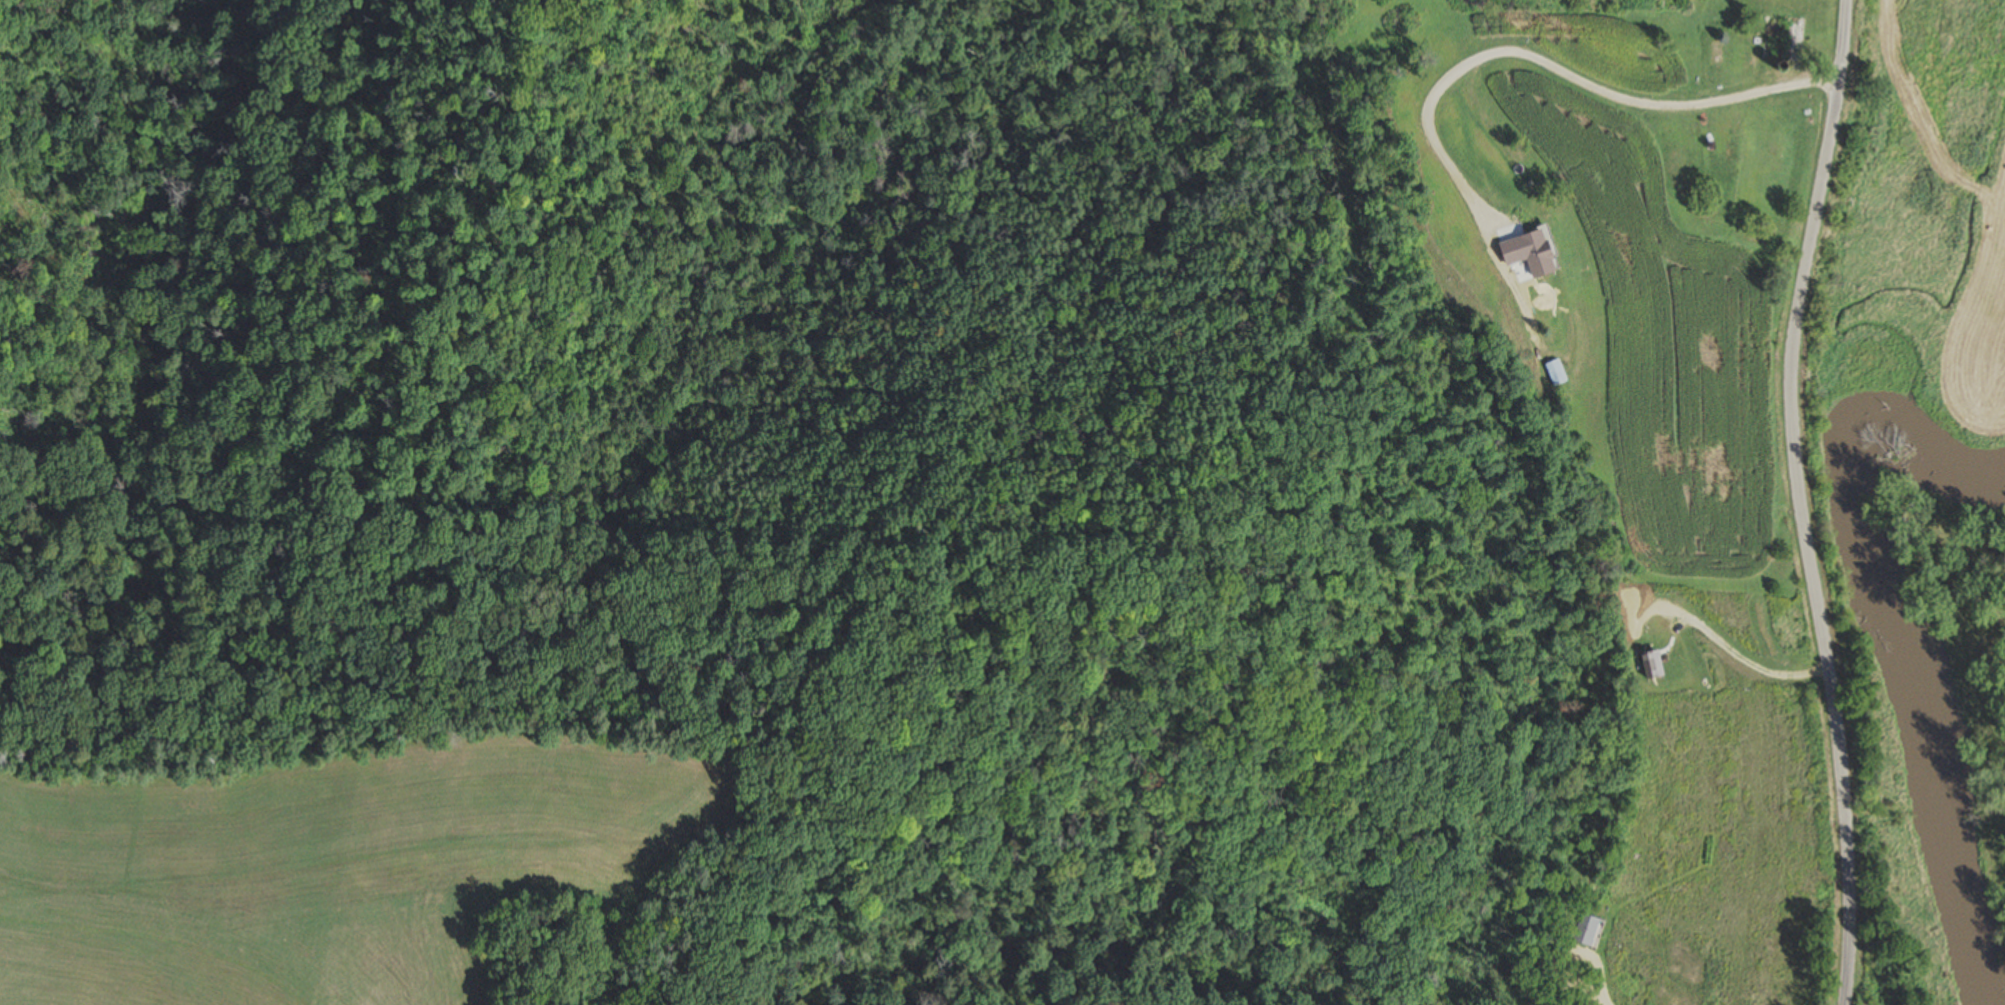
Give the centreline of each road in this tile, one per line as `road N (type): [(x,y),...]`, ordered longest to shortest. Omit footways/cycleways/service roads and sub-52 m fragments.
road 1 (residential): [(1841,1004),(1848,903),(1835,732),(1787,401),(1843,0)]

